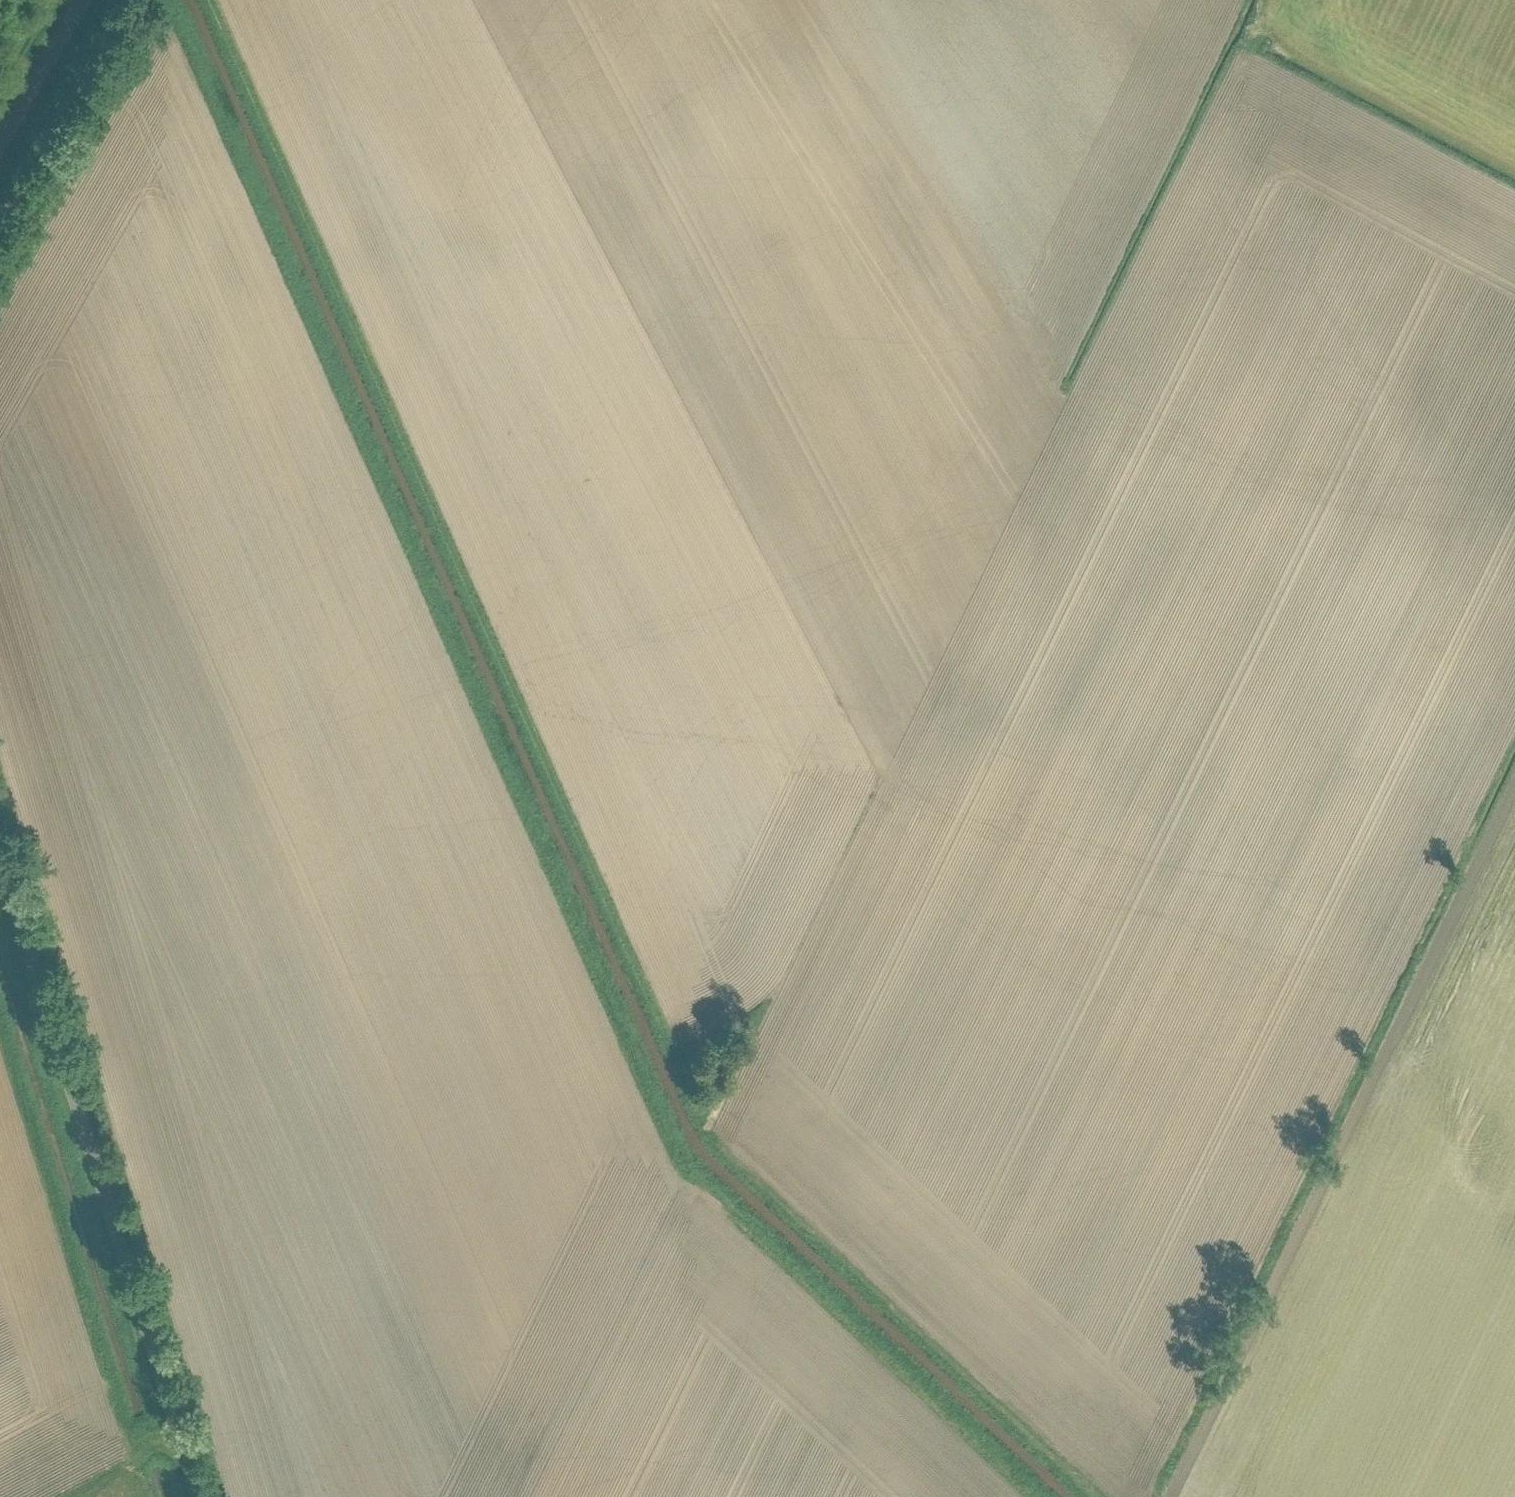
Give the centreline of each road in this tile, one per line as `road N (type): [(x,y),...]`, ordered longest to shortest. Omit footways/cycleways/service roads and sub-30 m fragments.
road 1 (unclassified): [(185,1496),(0,891)]
road 2 (unclassified): [(0,231),(133,0)]

